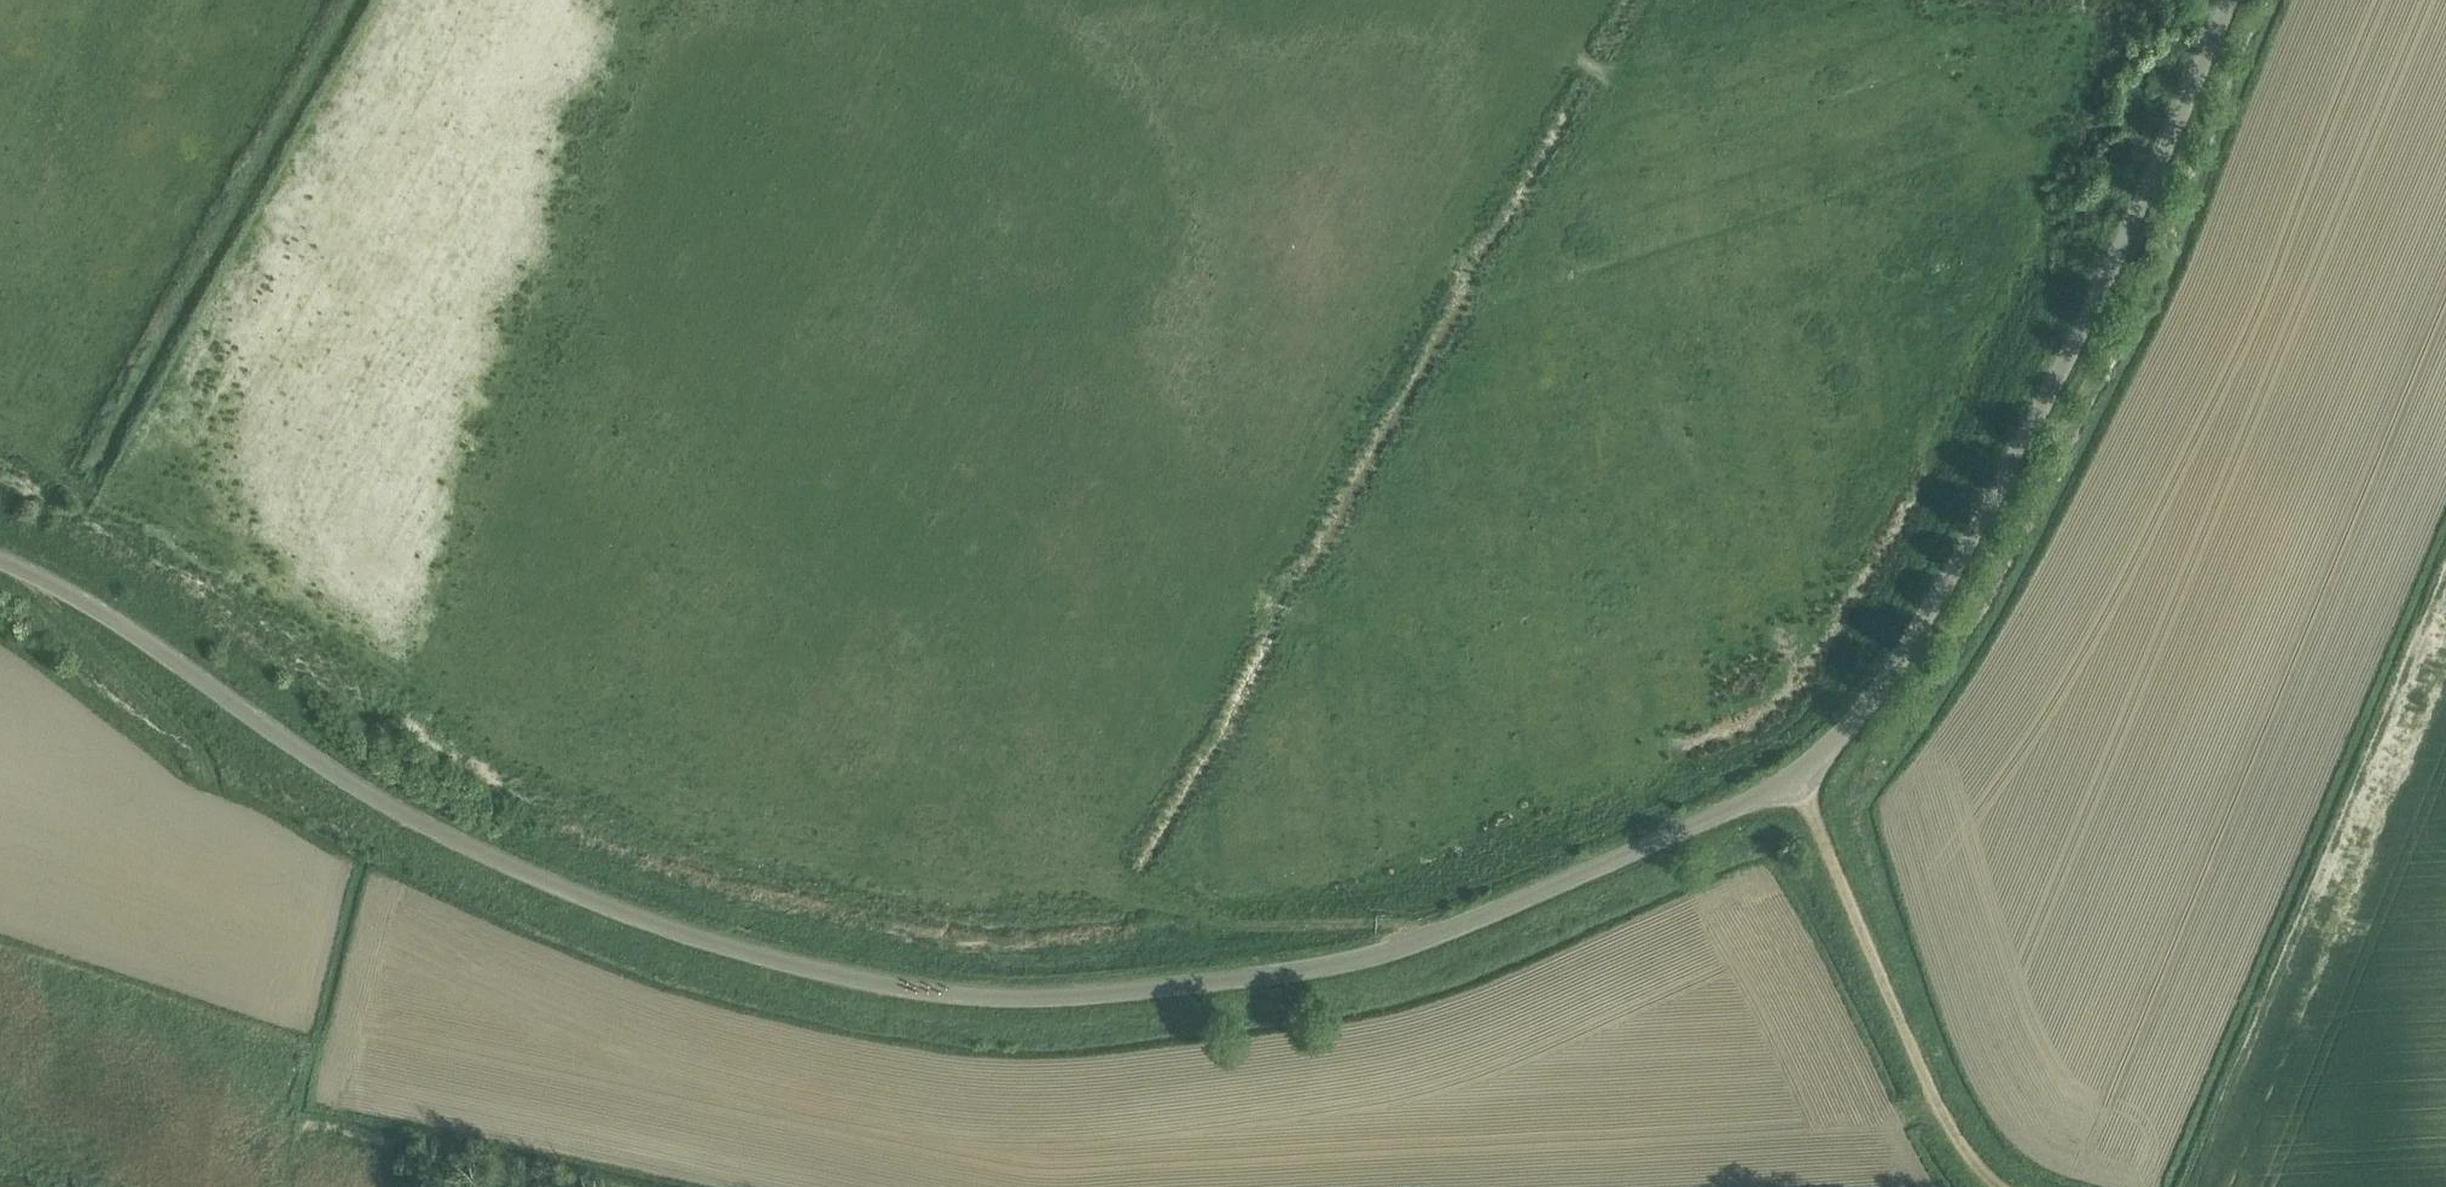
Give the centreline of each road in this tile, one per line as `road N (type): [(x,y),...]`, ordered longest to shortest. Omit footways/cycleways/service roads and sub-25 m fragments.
road 1 (unclassified): [(1794,778),(1366,958),(1067,996),(933,992),(742,951),(512,866),(378,800),(131,630),(0,560)]
road 2 (unclassified): [(1794,778),(1856,718),(1968,542),(2090,314),(2232,0)]
road 3 (unclassified): [(2002,1186),(1942,1115),(1794,778)]

